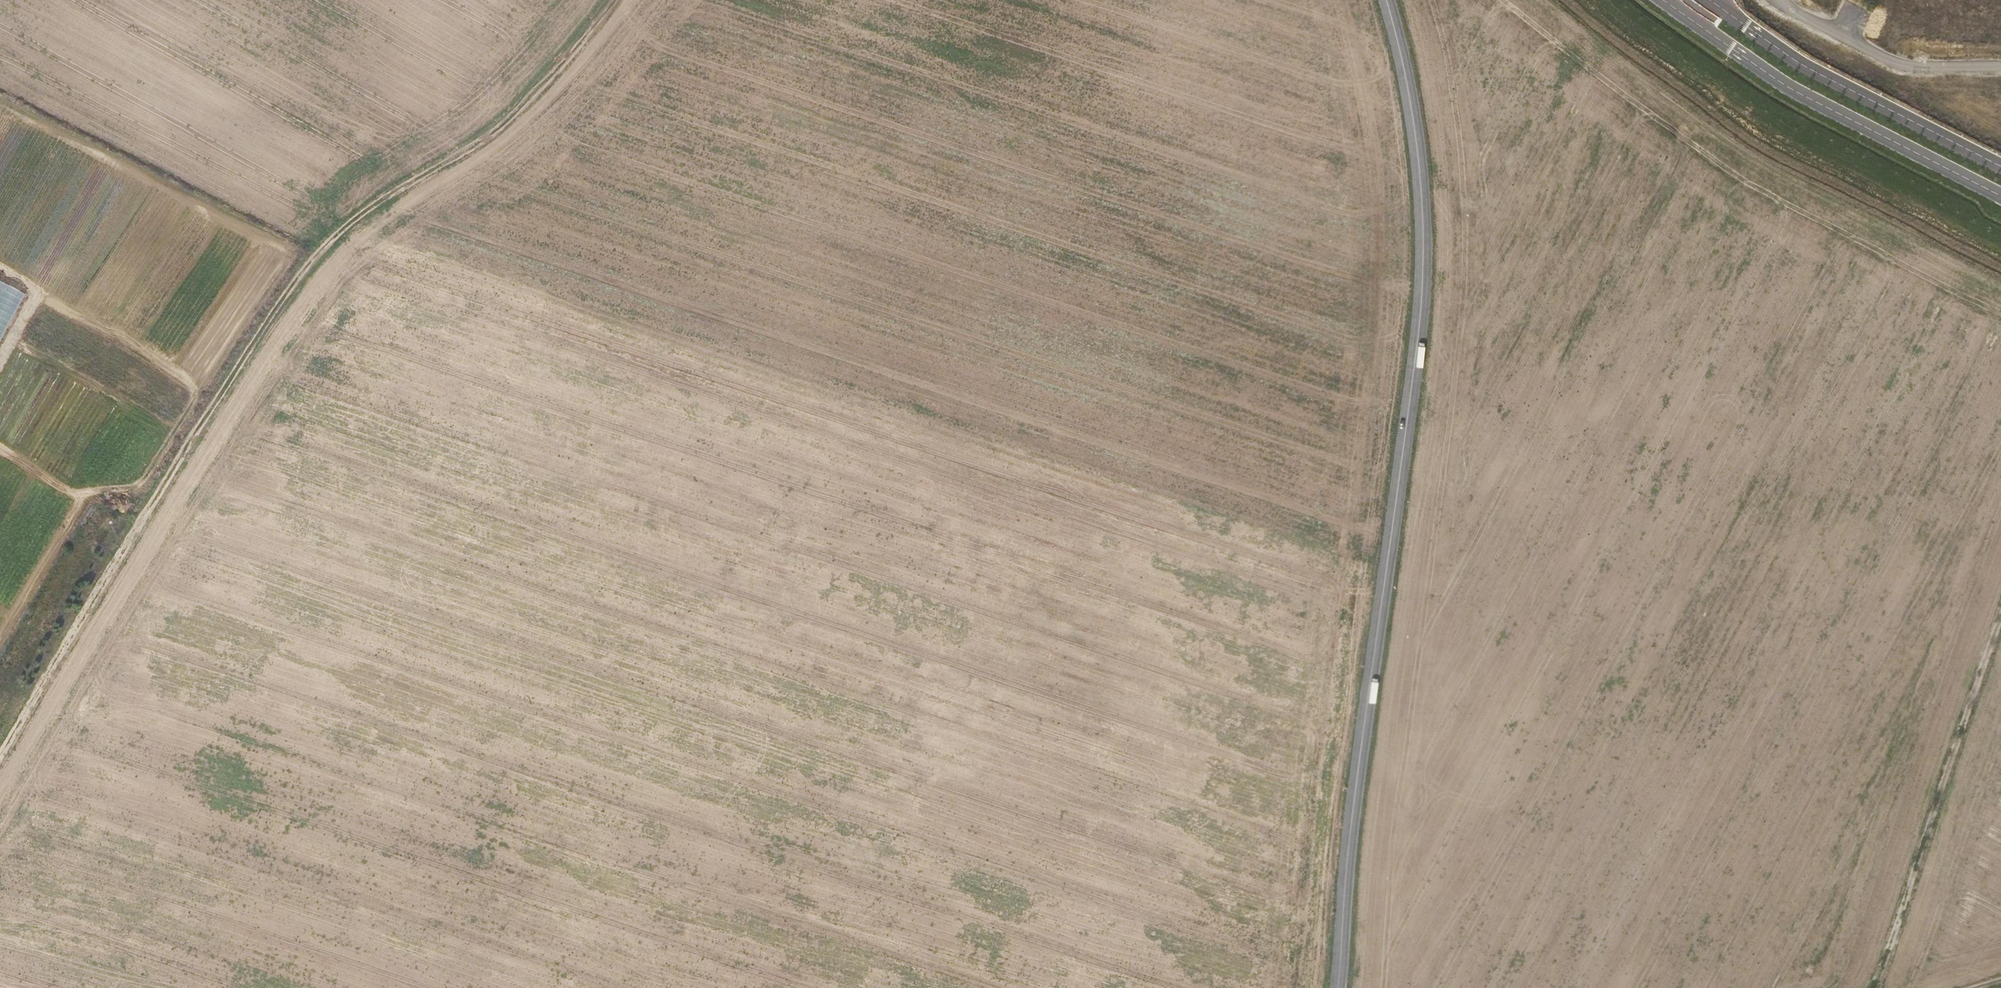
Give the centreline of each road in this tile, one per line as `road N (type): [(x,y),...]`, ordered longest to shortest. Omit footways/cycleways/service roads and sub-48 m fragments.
road 1 (tertiary): [(1387,0),(1423,193),(1418,324),(1335,987)]
road 2 (track): [(0,755),(297,273),(494,129),(609,0)]
road 3 (tertiary): [(1686,16),(1827,108),(2000,196)]
road 4 (tertiary): [(2000,166),(1842,83),(1710,0)]

